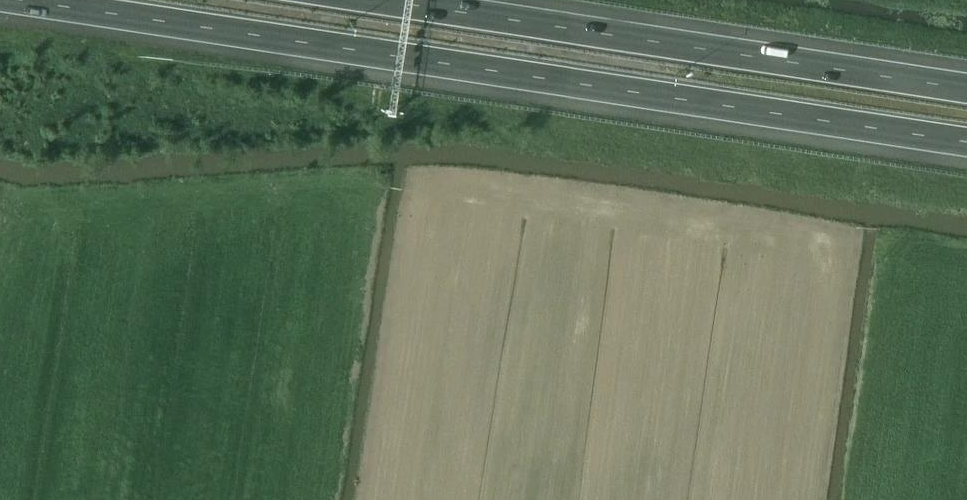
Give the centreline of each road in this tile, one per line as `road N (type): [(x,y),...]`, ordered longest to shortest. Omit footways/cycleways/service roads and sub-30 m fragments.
road 1 (motorway): [(7,0),(966,143)]
road 2 (motorway): [(966,89),(377,0)]

